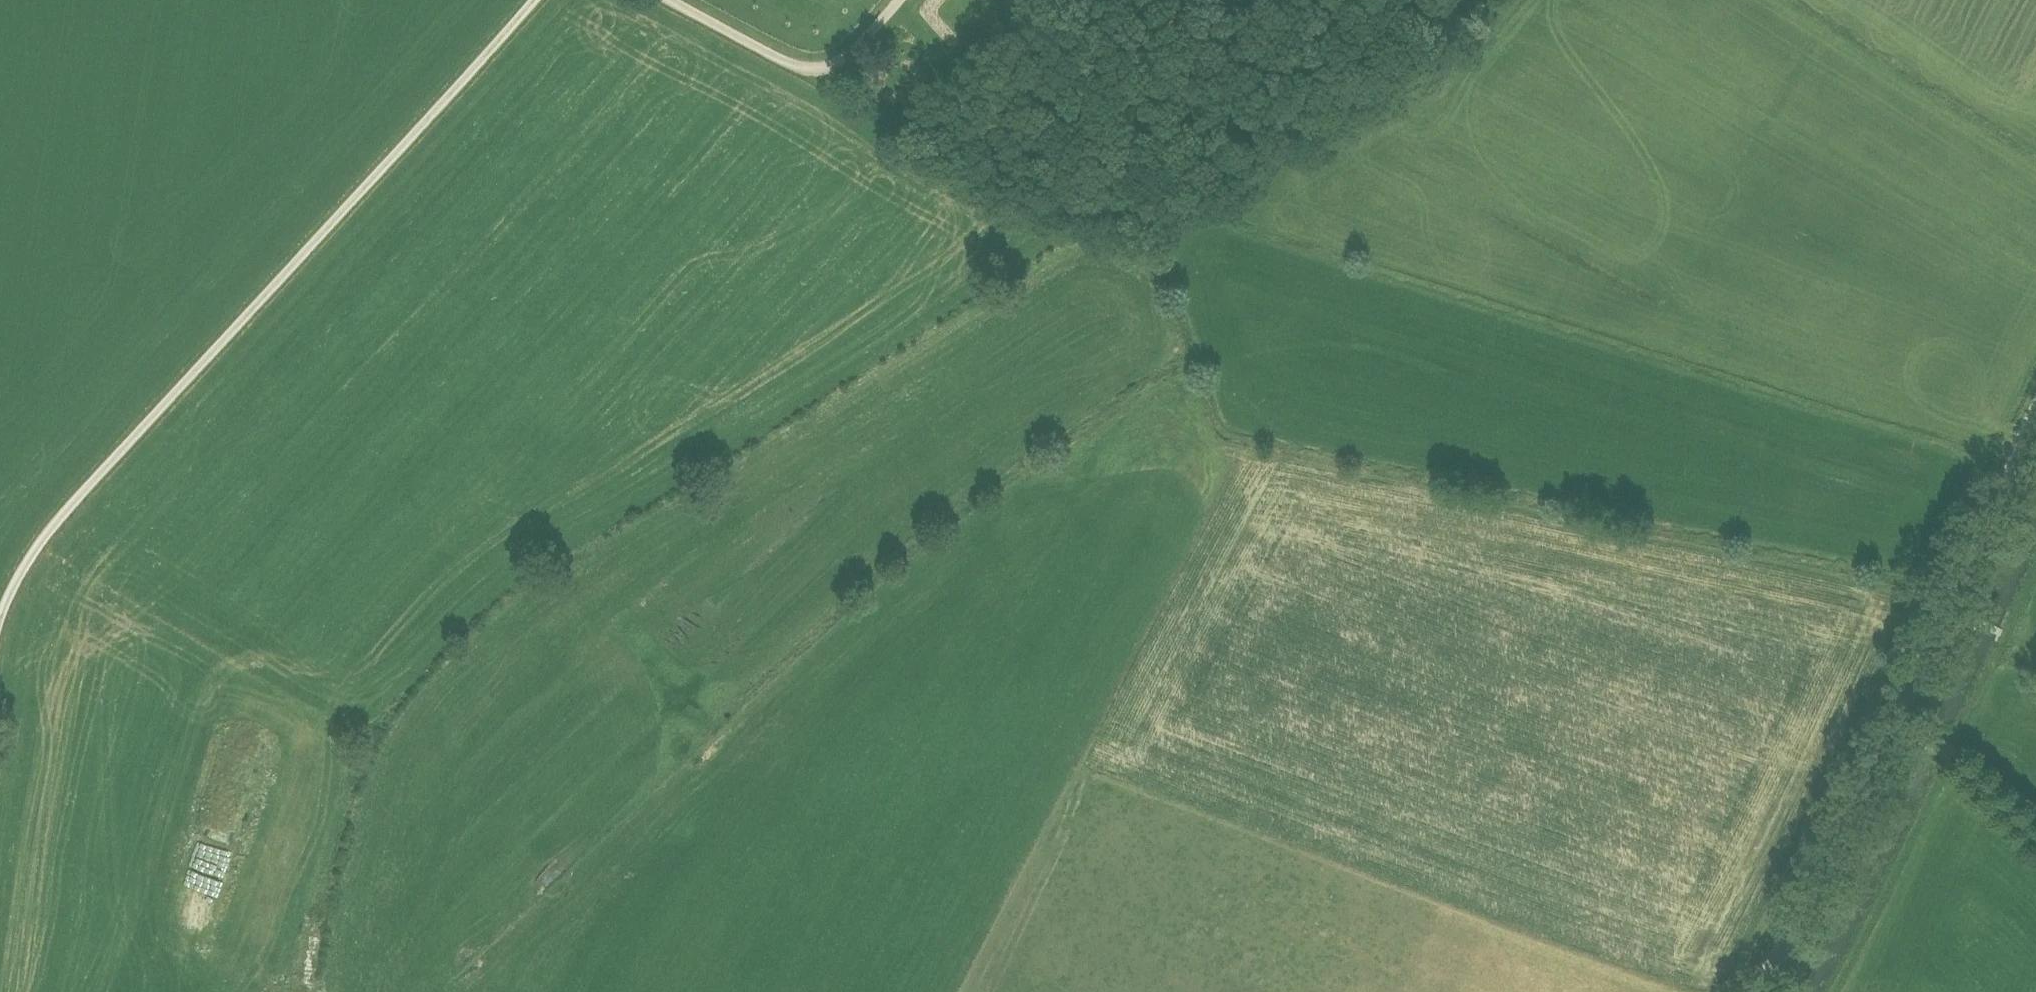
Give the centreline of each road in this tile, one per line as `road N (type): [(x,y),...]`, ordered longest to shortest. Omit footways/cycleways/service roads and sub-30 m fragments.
road 1 (tertiary): [(1744,991),(2035,437)]

